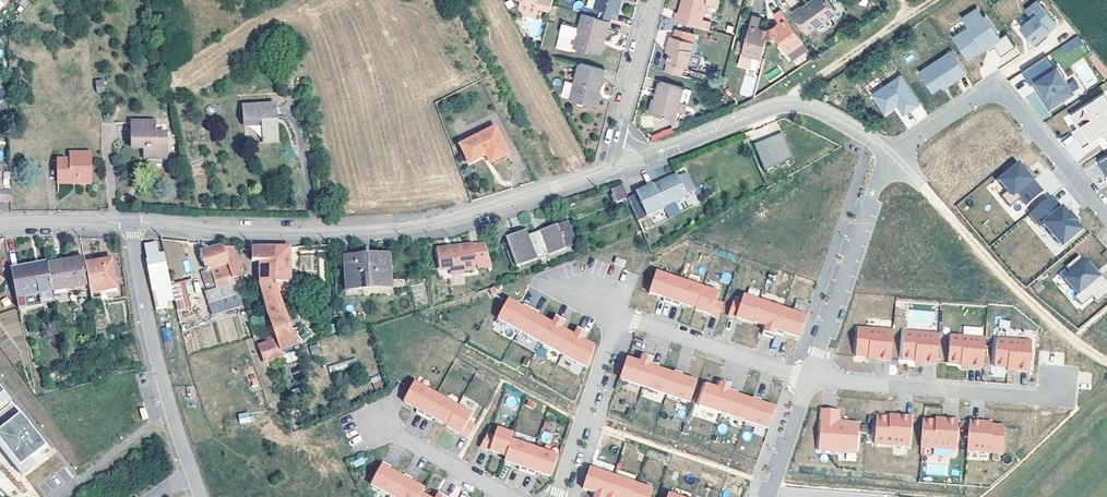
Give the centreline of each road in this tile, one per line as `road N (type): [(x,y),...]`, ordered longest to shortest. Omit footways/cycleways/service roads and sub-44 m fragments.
road 1 (residential): [(130,222),(294,234),(424,224),(608,168),(616,146)]
road 2 (track): [(888,154),(1046,320),(1106,364)]
road 3 (residential): [(616,146),(651,154),(794,104),(840,120),(888,154)]
road 4 (residential): [(888,154),(981,95),(1000,92),(1106,217)]
road 5 (residential): [(130,222),(189,476)]
road 6 (residential): [(808,380),(1041,398),(1060,388)]
road 7 (residential): [(888,154),(808,380)]
road 8 (residential): [(620,315),(808,380)]
road 9 (residential): [(620,315),(555,496)]
road 10 (track): [(794,104),(808,85),(932,0)]
road 11 (residential): [(616,146),(656,0)]
road 12 (residential): [(377,425),(508,496)]
road 13 (residential): [(0,223),(130,222)]

